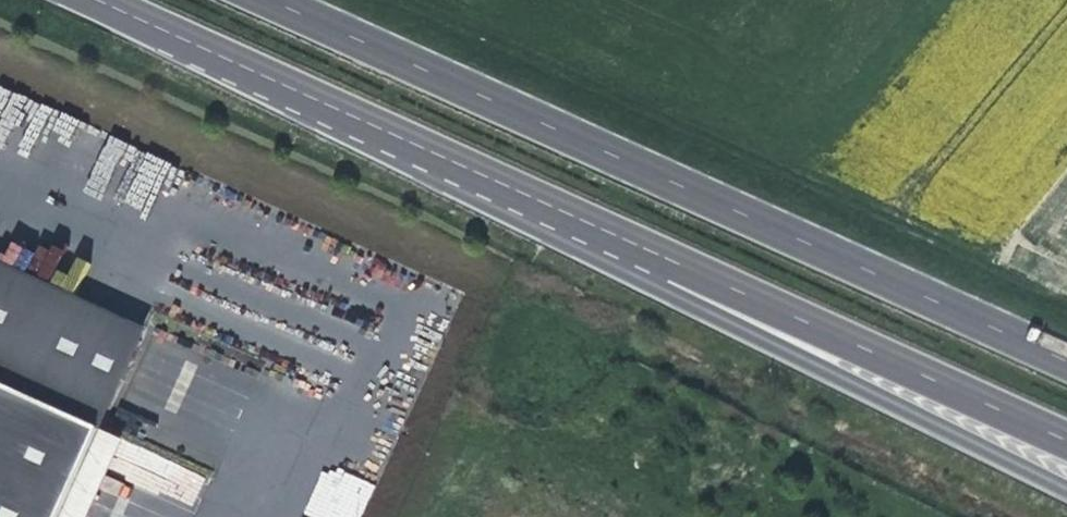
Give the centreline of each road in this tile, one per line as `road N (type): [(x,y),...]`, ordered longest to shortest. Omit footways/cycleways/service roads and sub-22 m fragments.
road 1 (unclassified): [(226,59),(1066,493)]
road 2 (primary): [(226,59),(1066,441)]
road 3 (primary): [(1066,361),(269,0)]
road 4 (primary): [(96,0),(226,59)]

